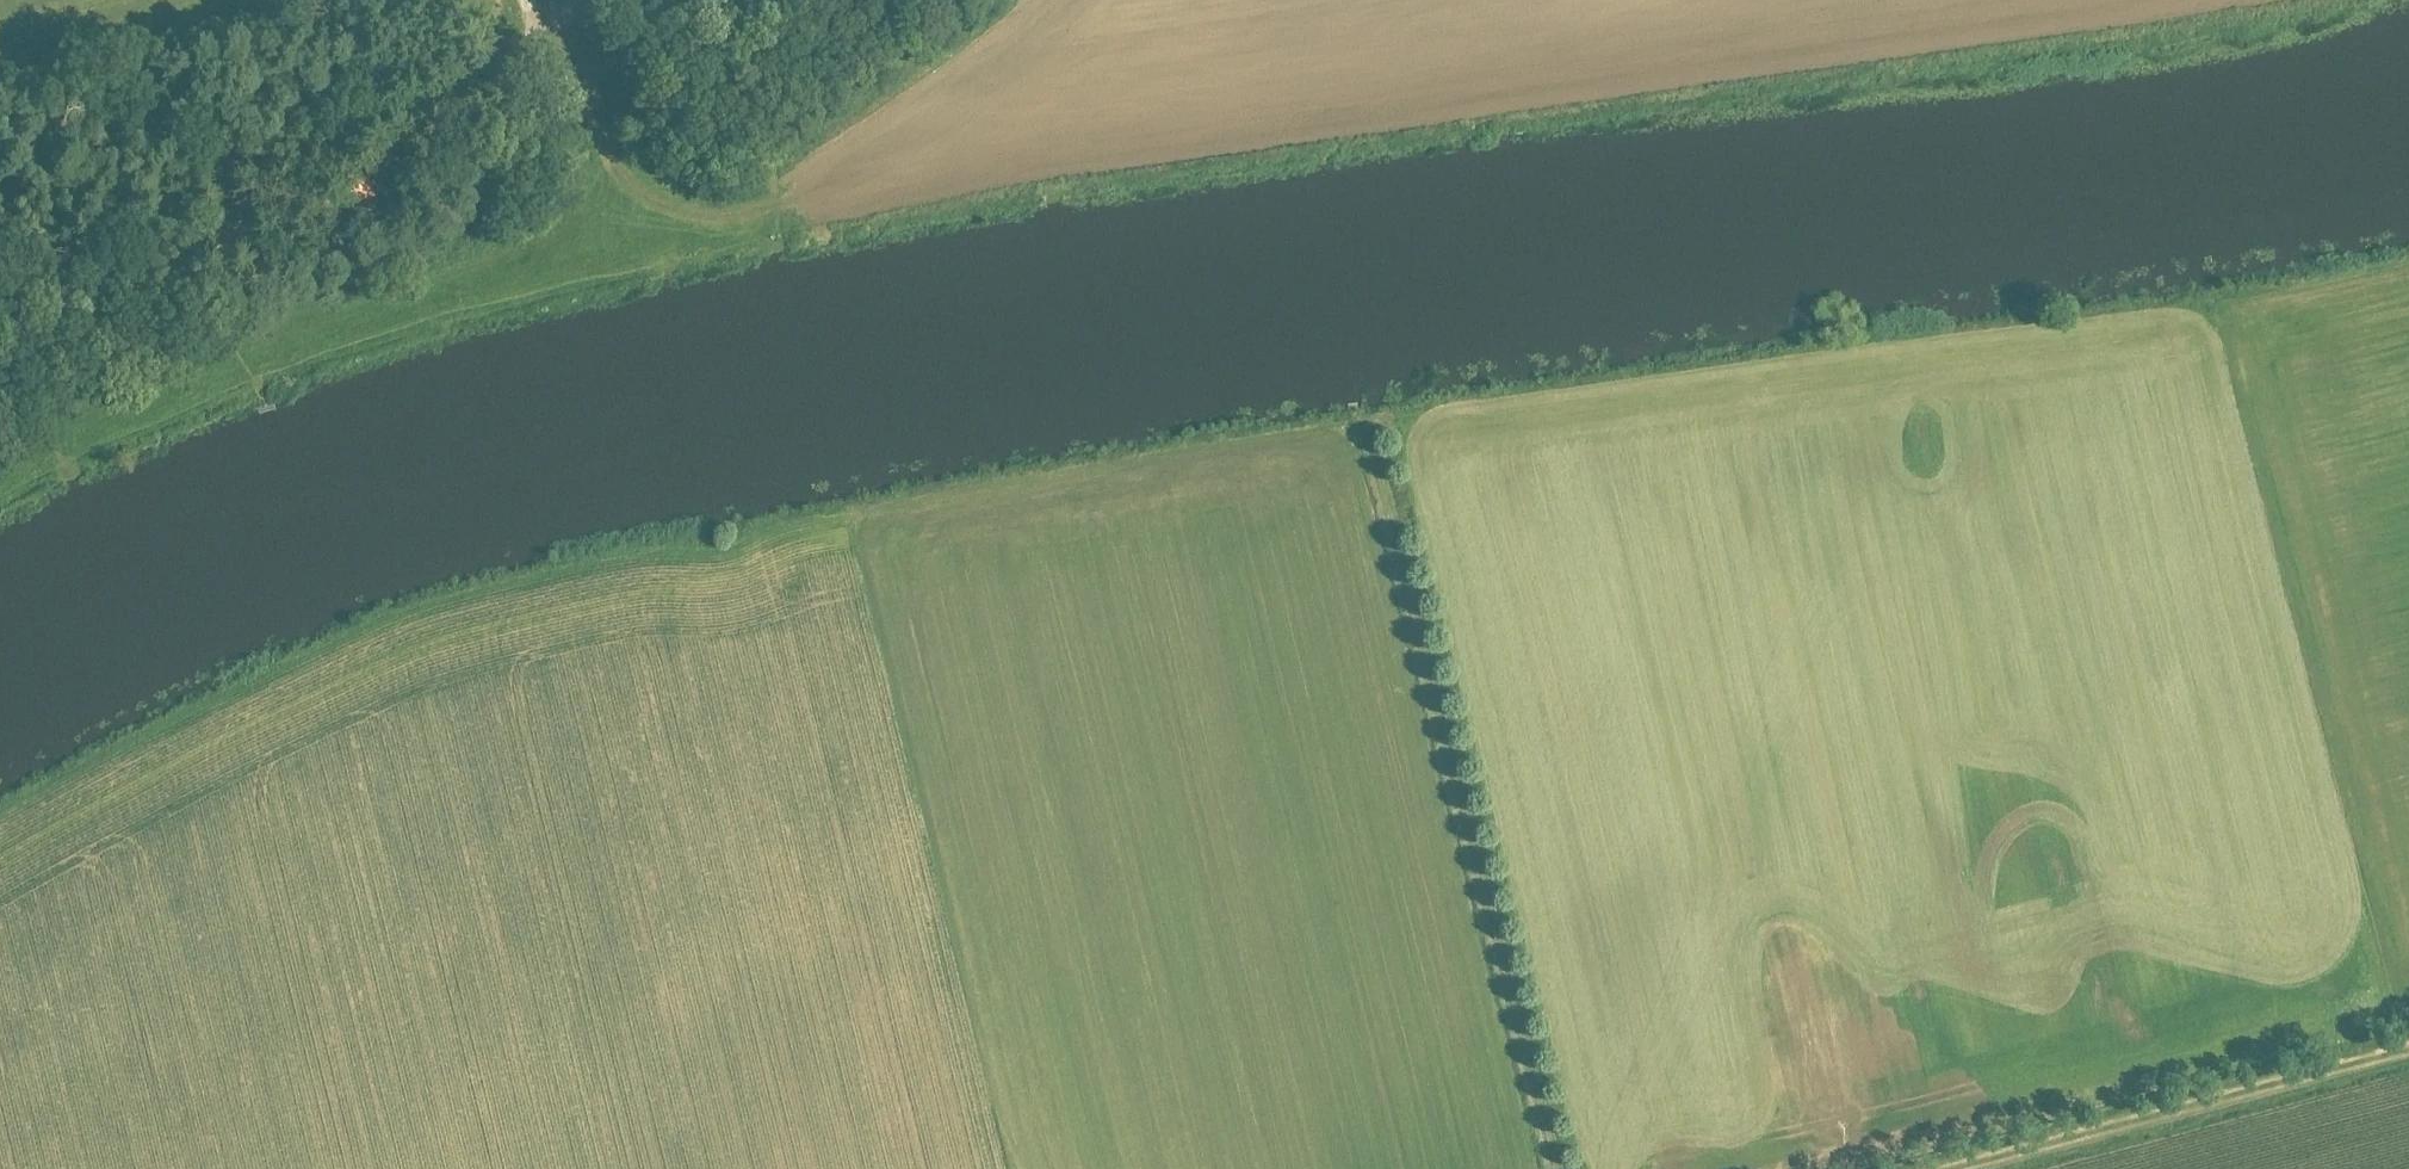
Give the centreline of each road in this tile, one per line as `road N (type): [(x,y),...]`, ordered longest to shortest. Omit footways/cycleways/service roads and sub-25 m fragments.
road 1 (track): [(550,24),(521,53),(391,122),(0,232)]
road 2 (track): [(1949,1168),(2408,1047)]
road 3 (track): [(531,0),(578,67),(613,162)]

